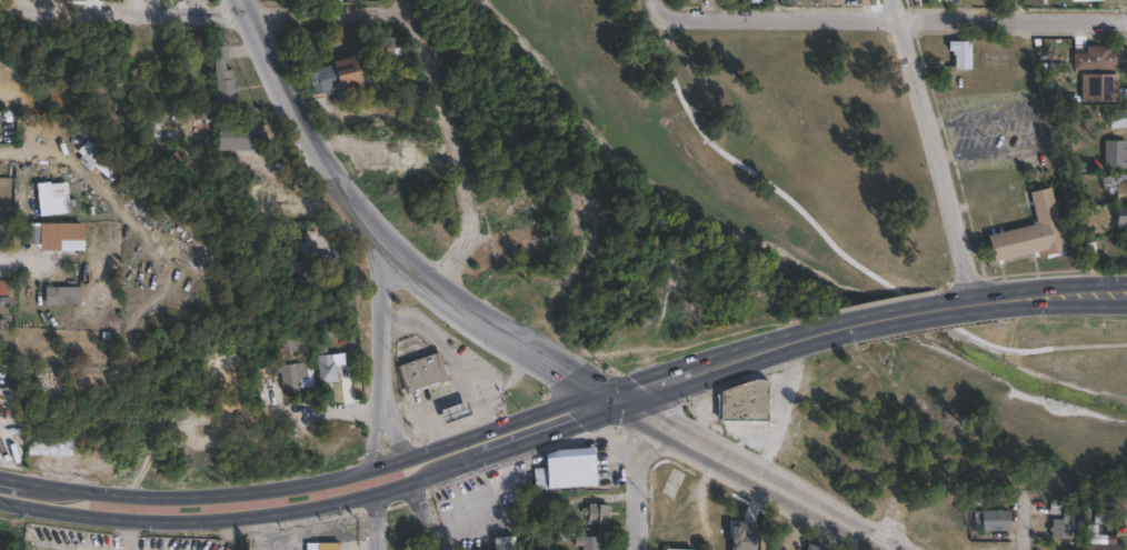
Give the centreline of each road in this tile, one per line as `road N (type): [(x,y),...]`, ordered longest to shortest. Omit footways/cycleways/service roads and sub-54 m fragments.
road 1 (primary): [(611,397),(560,404),(326,476),(240,490),(129,489),(0,472)]
road 2 (primary): [(0,496),(129,513),(249,513),(356,492),(506,443)]
road 3 (residential): [(1126,15),(699,13),(667,6)]
road 4 (residential): [(419,17),(23,8)]
road 5 (residential): [(973,298),(900,0)]
road 6 (residential): [(438,286),(469,217),(467,181),(414,0)]
road 7 (secondary): [(370,224),(307,134),(243,0)]
road 8 (primary): [(856,319),(611,397)]
road 9 (primary): [(1126,293),(932,306)]
road 10 (residential): [(379,411),(370,224)]
road 11 (residential): [(379,411),(231,414),(201,432)]
road 12 (secondary): [(495,328),(370,224)]
road 13 (secondary): [(611,397),(495,328)]
road 14 (residential): [(650,417),(635,472),(634,549)]
road 15 (tertiary): [(857,528),(741,466)]

